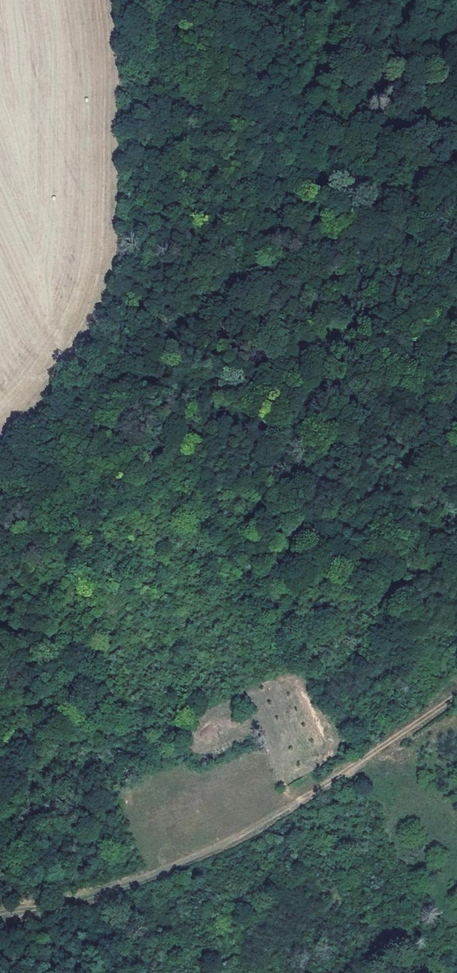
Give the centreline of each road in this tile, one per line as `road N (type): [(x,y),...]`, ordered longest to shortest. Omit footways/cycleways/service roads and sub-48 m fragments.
road 1 (track): [(0,910),(124,882),(303,802),(456,686)]

